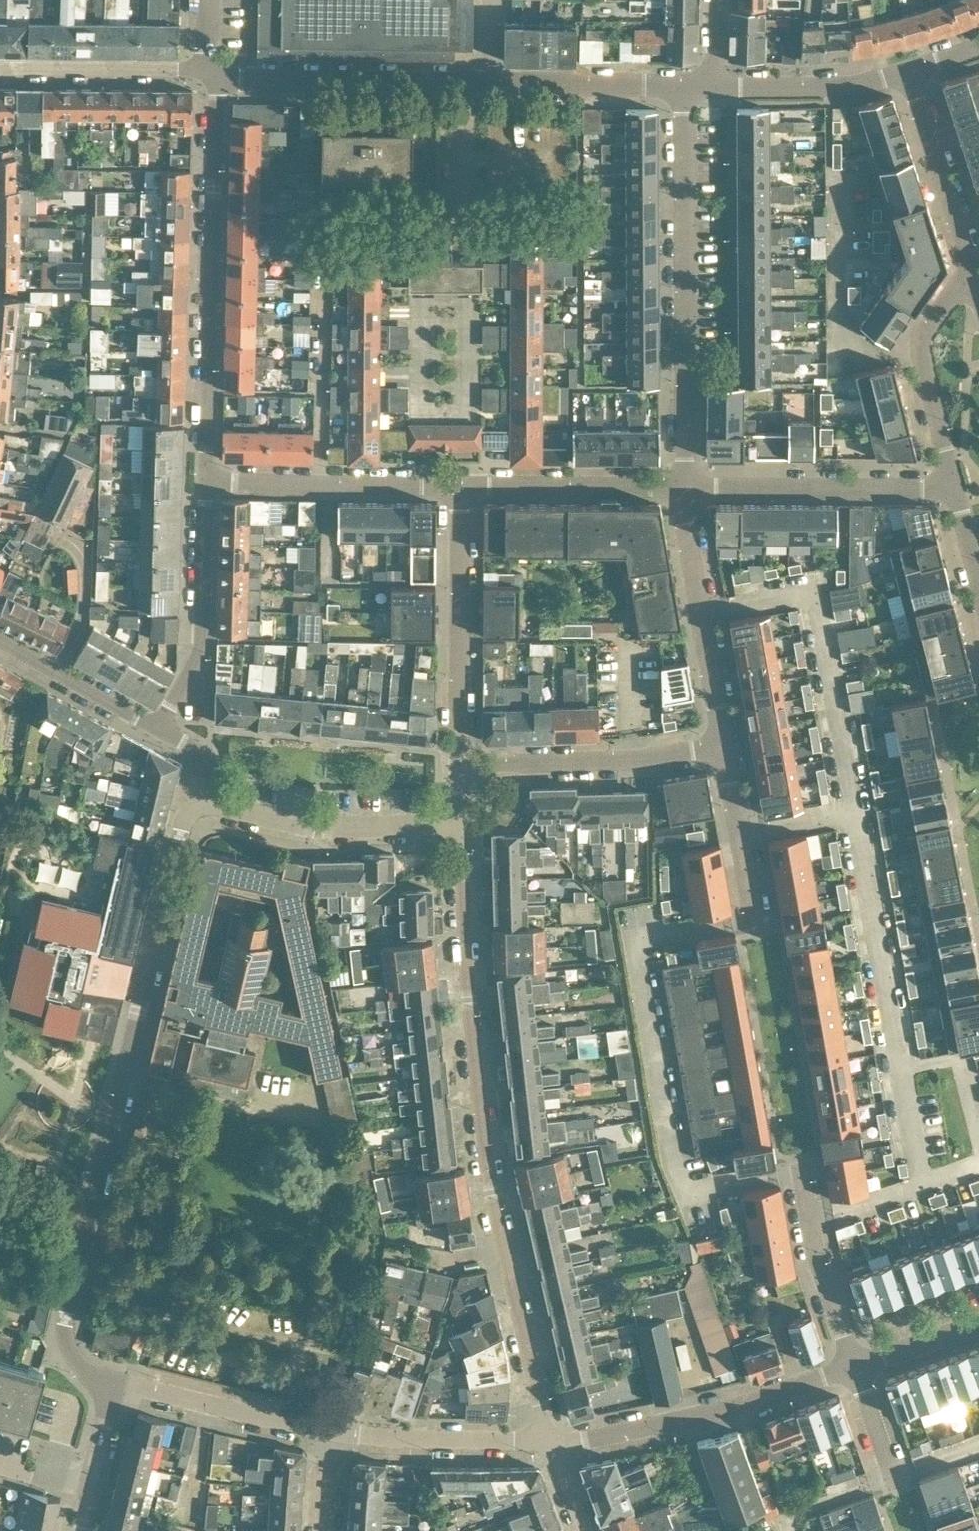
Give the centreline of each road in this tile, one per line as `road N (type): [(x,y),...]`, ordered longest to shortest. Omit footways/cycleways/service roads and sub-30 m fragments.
road 1 (residential): [(114,1384),(76,1363),(65,1322),(179,833),(196,802)]
road 2 (residential): [(503,1247),(483,1151),(459,831)]
road 3 (residential): [(216,78),(206,483)]
road 4 (residential): [(684,486),(683,85)]
road 5 (residential): [(856,1366),(720,1411),(550,1443)]
road 6 (residential): [(457,485),(460,767)]
road 7 (residential): [(684,486),(955,487)]
road 8 (residential): [(724,750),(684,486)]
road 9 (residential): [(459,831),(323,827),(196,802)]
road 10 (residential): [(460,767),(724,750)]
road 11 (residential): [(206,483),(202,651),(162,729)]
road 12 (residential): [(206,483),(457,485)]
road 13 (residential): [(216,78),(465,82)]
road 14 (residential): [(974,272),(922,351),(955,487)]
road 15 (residential): [(457,485),(684,486)]
road 16 (residential): [(333,1431),(114,1384)]
road 17 (residential): [(465,82),(683,85)]
road 18 (residential): [(550,1443),(333,1431)]
road 19 (residential): [(856,1366),(814,1241),(800,1163)]
road 20 (residential): [(974,272),(910,71)]
road 21 (residential): [(0,69),(206,70)]
road 22 (residential): [(550,1443),(503,1247)]
road 23 (residential): [(714,85),(854,87),(910,71)]
road 24 (residential): [(757,932),(724,750)]
road 25 (residential): [(162,729),(0,640)]
road 26 (residential): [(978,1325),(856,1366)]
road 27 (residential): [(464,209),(465,82)]

